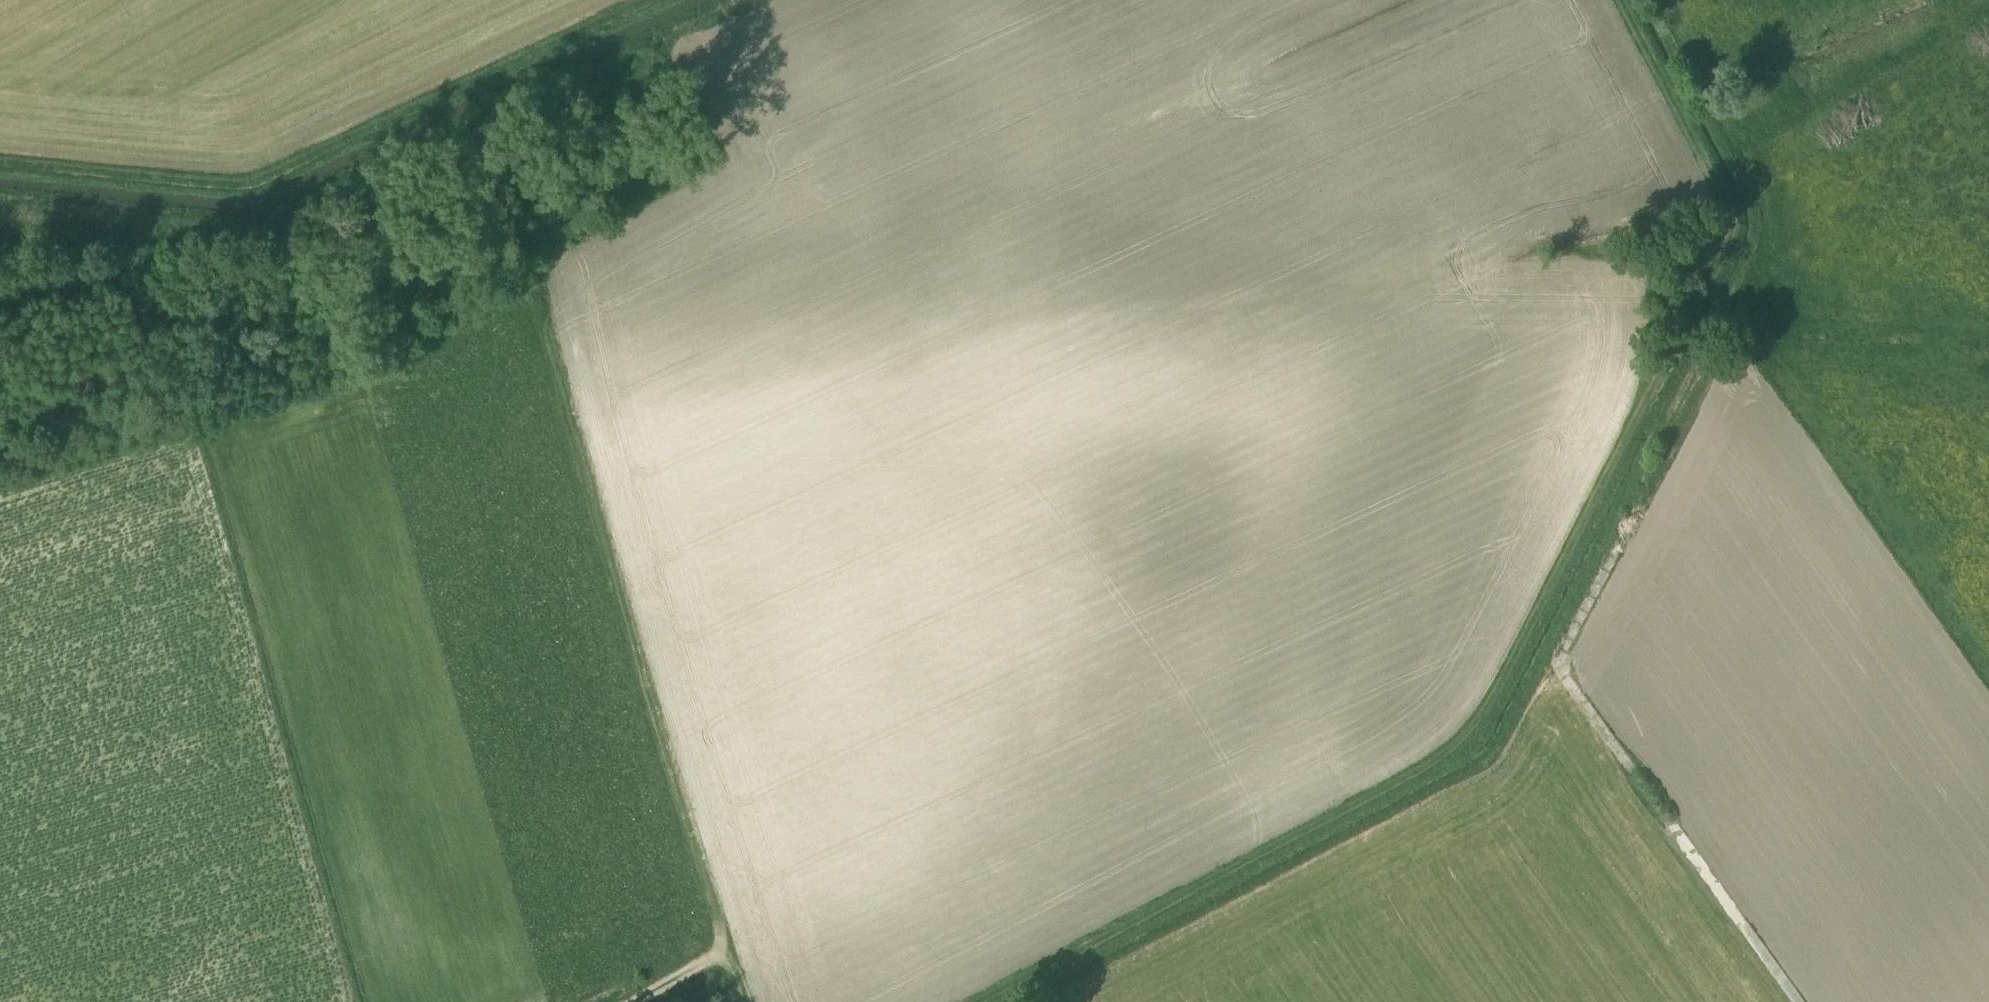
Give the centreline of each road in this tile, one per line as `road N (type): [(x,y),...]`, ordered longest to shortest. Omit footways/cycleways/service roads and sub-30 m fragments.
road 1 (track): [(1625,0),(1725,189),(1733,237),(1583,520),(1492,713),(1468,748),(988,1001)]
road 2 (track): [(546,289),(747,1001)]
road 3 (track): [(670,0),(266,184),(0,163)]
road 4 (track): [(1684,414),(1564,663),(1570,684),(1798,1001)]

